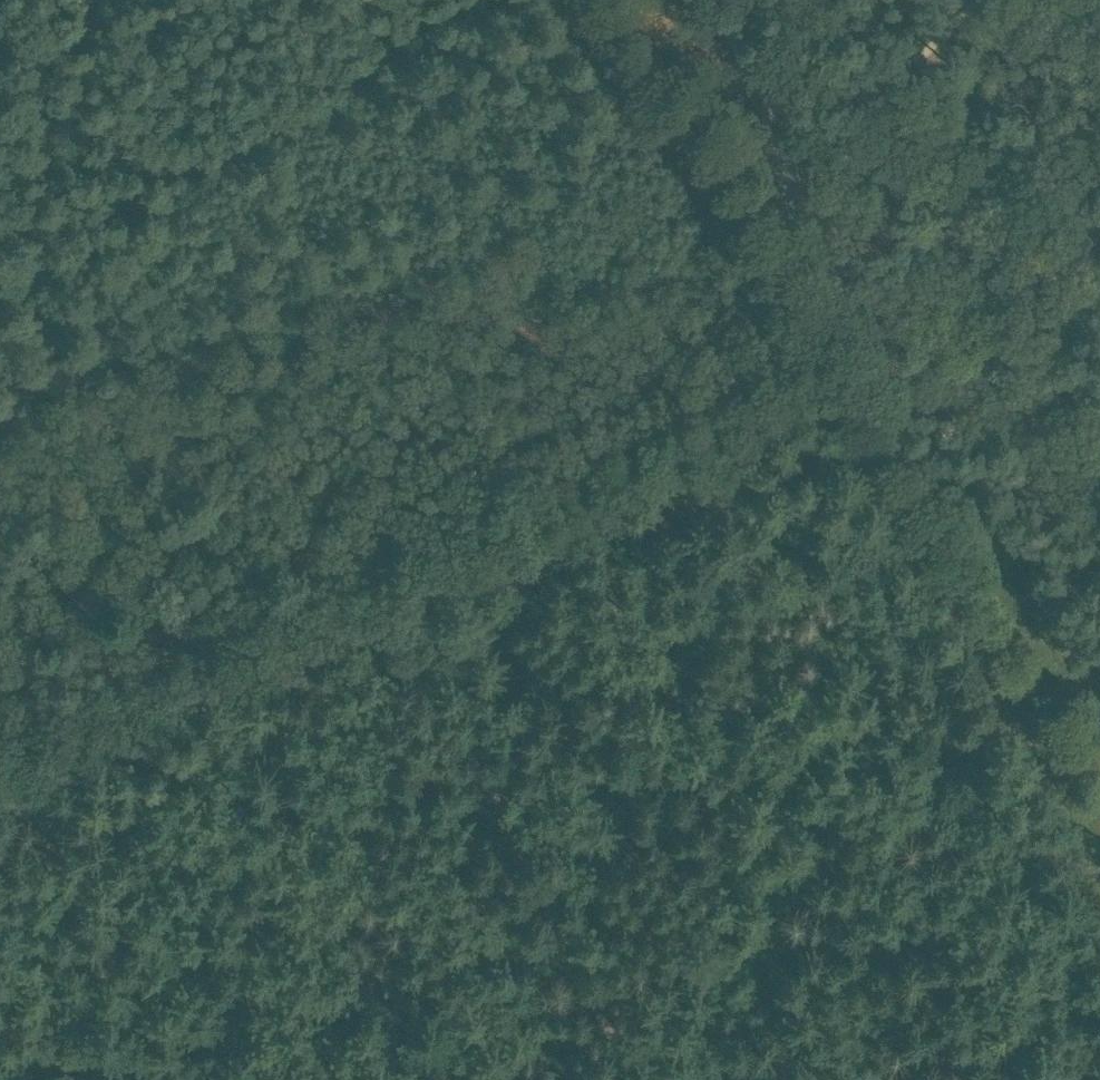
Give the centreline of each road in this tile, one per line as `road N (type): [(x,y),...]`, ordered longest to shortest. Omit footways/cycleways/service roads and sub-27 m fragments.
road 1 (track): [(0,749),(548,485),(741,382),(797,343),(823,289),(821,223),(799,112),(828,0)]
road 2 (track): [(370,585),(637,1079)]

